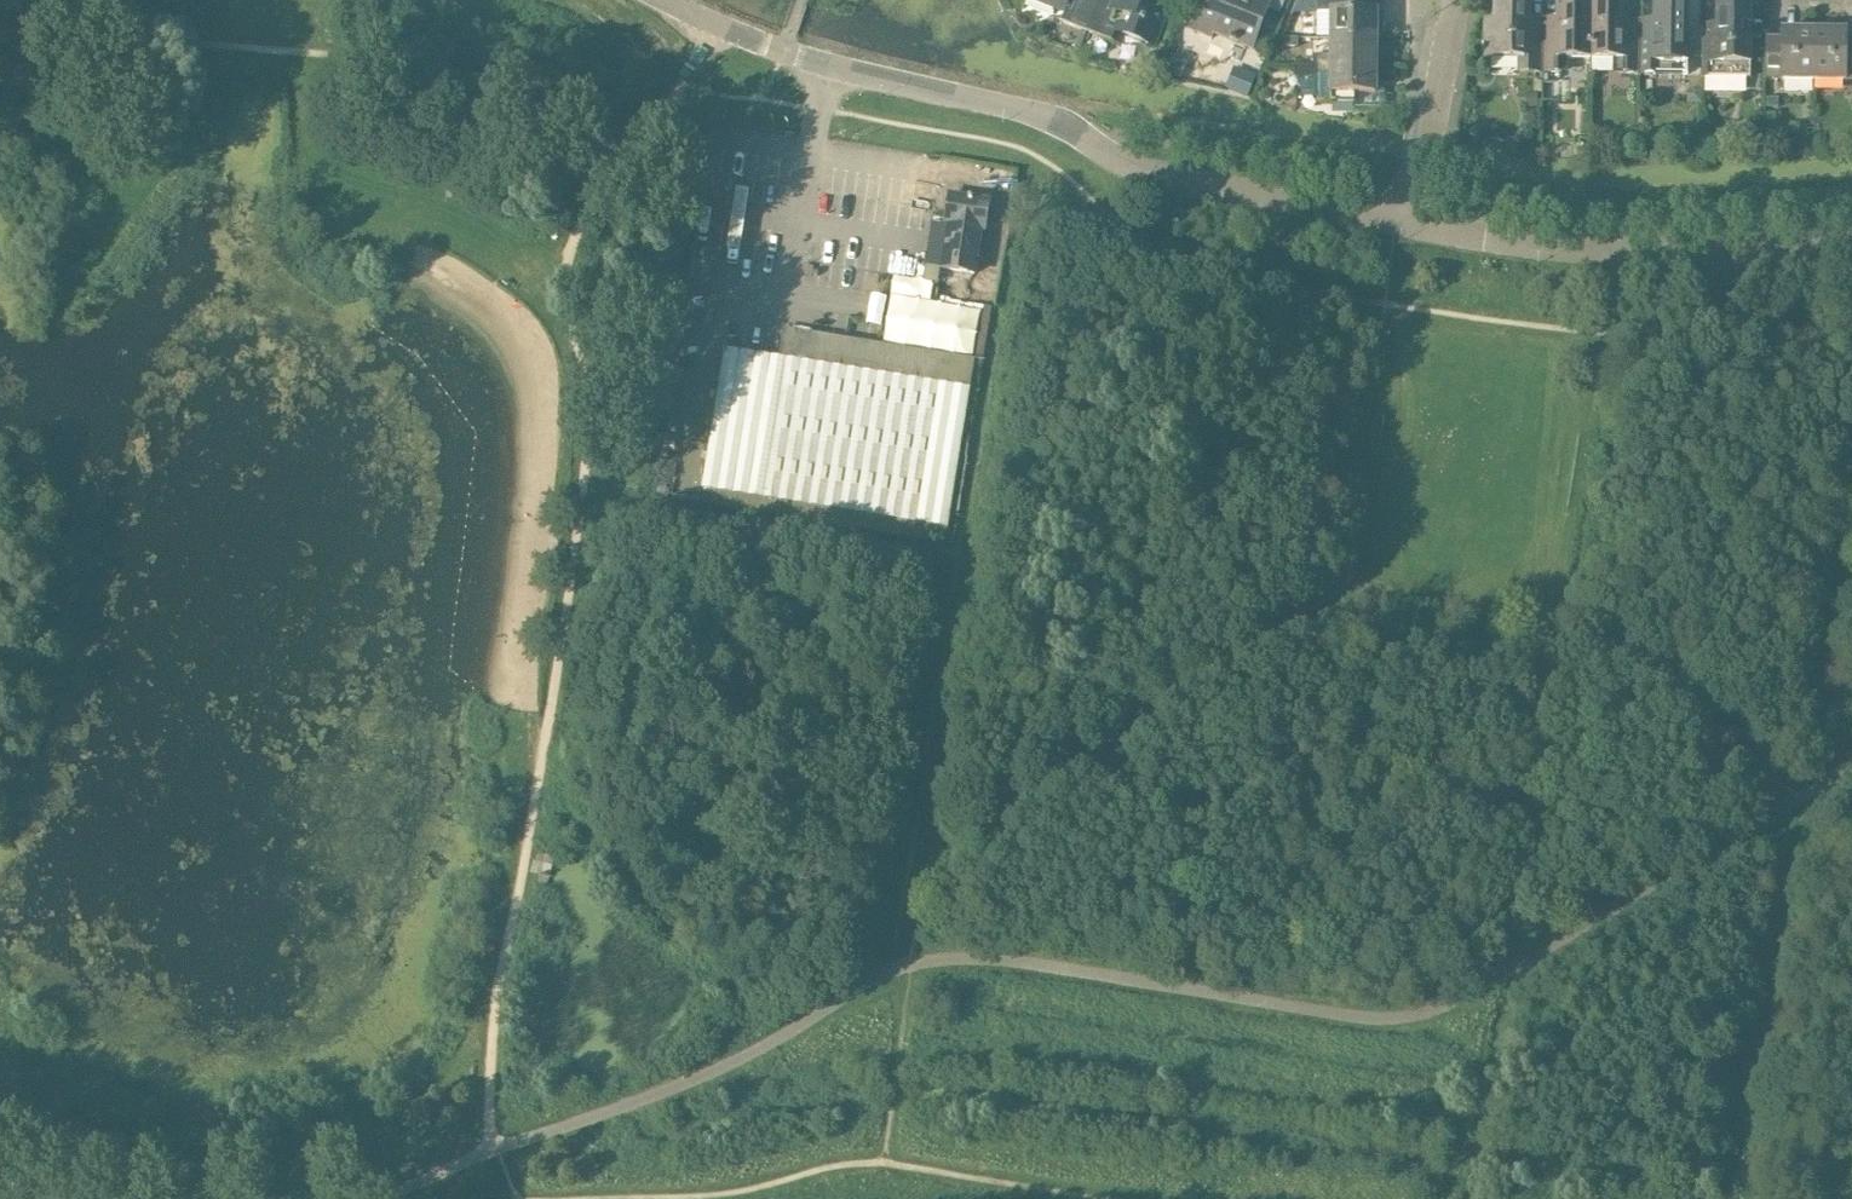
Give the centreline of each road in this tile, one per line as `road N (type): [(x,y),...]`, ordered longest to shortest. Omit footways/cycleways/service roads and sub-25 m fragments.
road 1 (unclassified): [(666,0),(824,67),(1041,115),(1164,177),(1414,226)]
road 2 (unclassified): [(1414,226),(1629,253),(1851,245)]
road 3 (residential): [(1414,226),(1458,0)]

